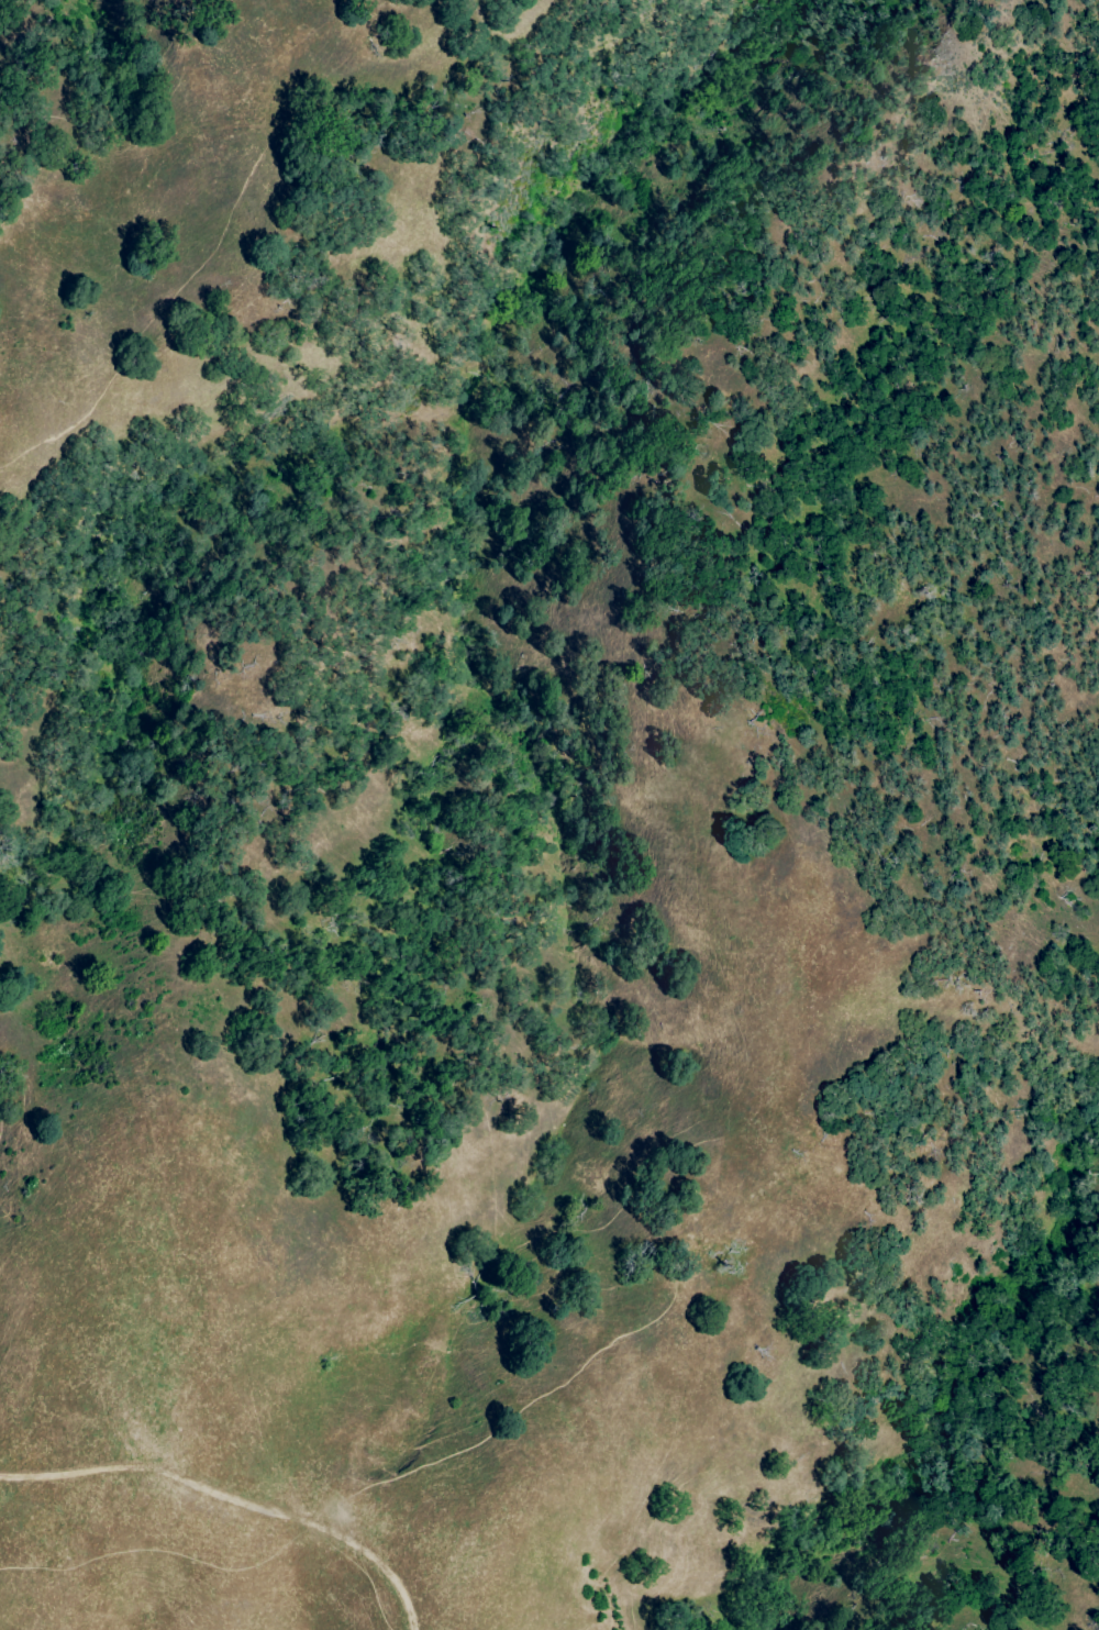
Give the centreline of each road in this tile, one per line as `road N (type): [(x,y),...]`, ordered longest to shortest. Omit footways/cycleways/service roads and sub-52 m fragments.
road 1 (track): [(0,1477),(18,1482),(151,1464),(236,1503),(346,1535),(403,1587),(414,1629)]

